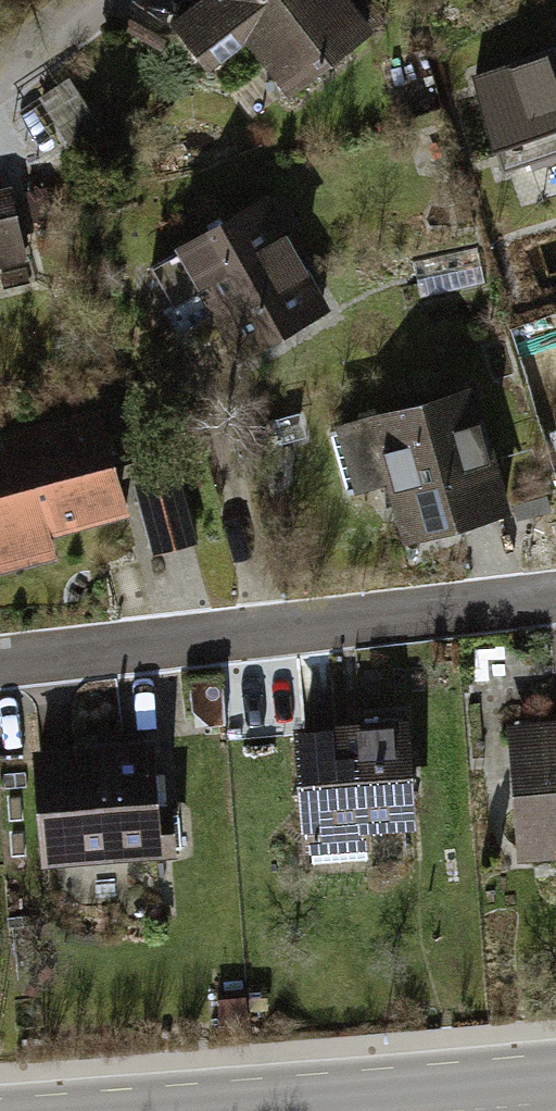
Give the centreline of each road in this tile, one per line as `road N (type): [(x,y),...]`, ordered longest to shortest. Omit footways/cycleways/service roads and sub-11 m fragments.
road 1 (residential): [(555,593),(0,660)]
road 2 (tertiary): [(401,1092),(161,1110)]
road 3 (tertiary): [(401,1092),(555,1076)]

